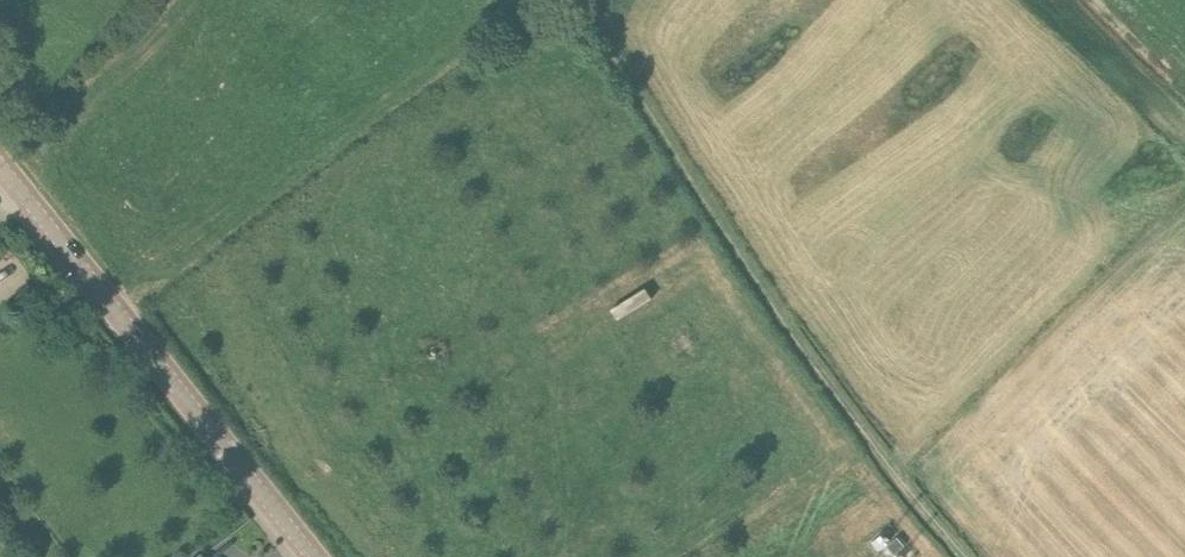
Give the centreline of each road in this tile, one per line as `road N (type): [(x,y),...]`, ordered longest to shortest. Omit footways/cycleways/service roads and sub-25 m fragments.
road 1 (track): [(964,556),(808,359),(567,0)]
road 2 (tertiary): [(313,556),(0,165)]

